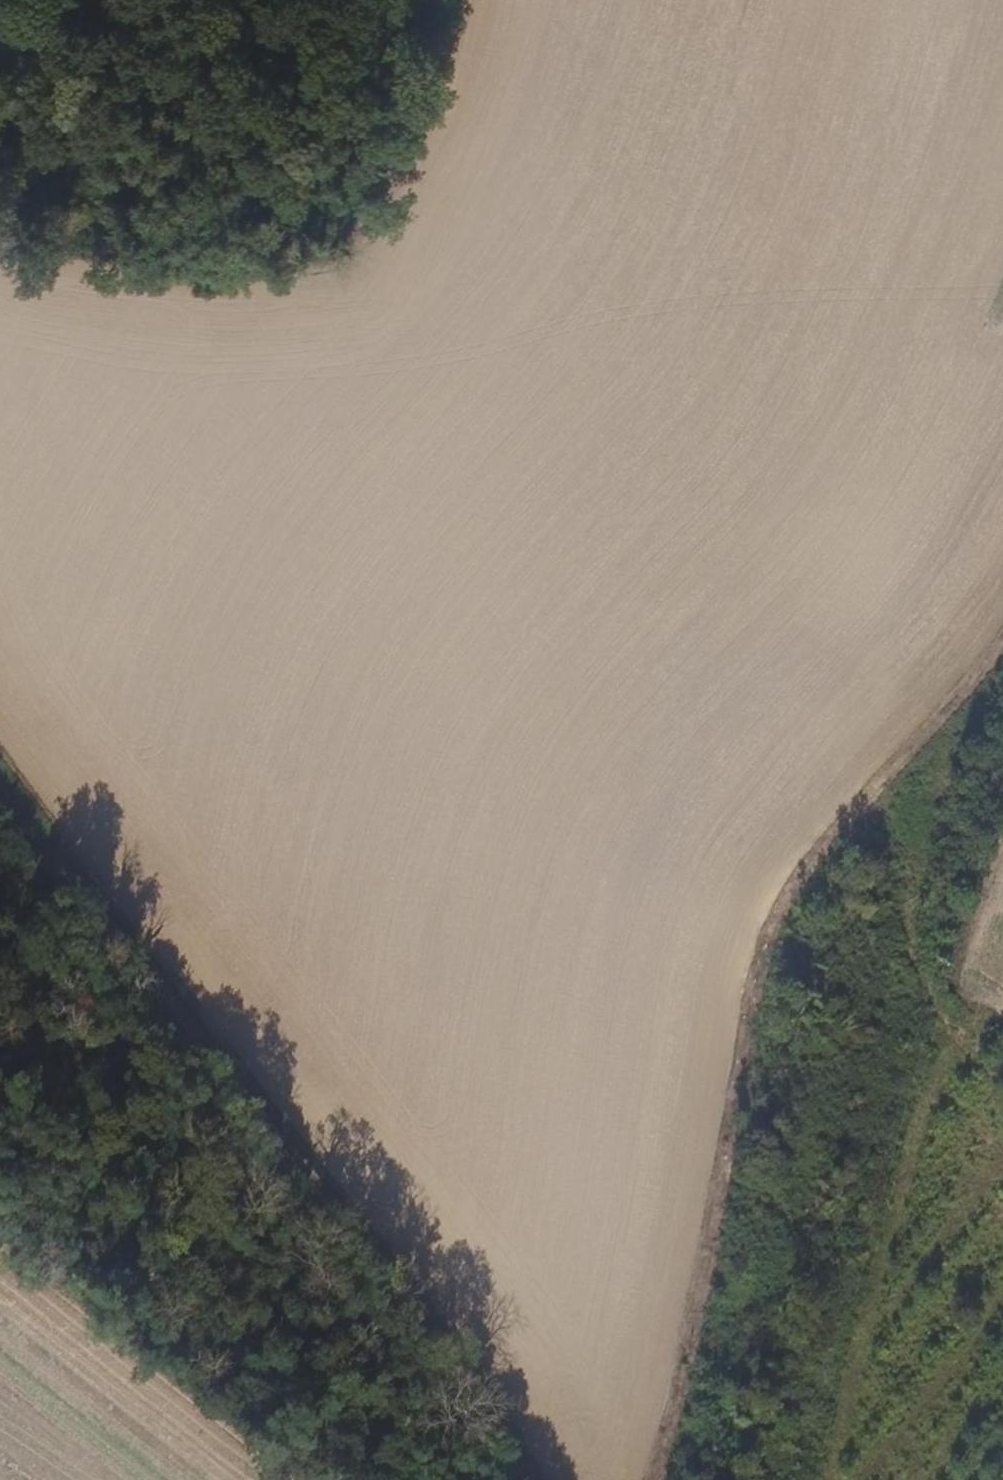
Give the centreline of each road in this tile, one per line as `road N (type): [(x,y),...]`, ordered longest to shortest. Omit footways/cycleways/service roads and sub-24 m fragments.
road 1 (track): [(515,1479),(0,780)]

